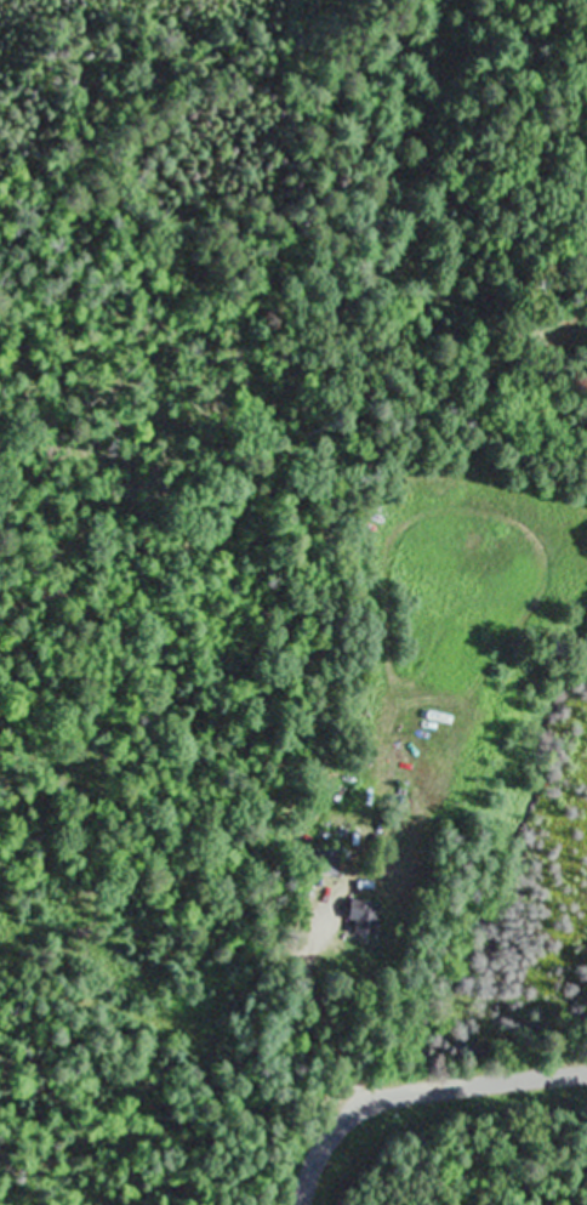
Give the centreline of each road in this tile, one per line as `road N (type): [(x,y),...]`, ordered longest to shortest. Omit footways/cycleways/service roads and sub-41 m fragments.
road 1 (residential): [(586,1072),(375,1099),(324,1152),(309,1204)]

